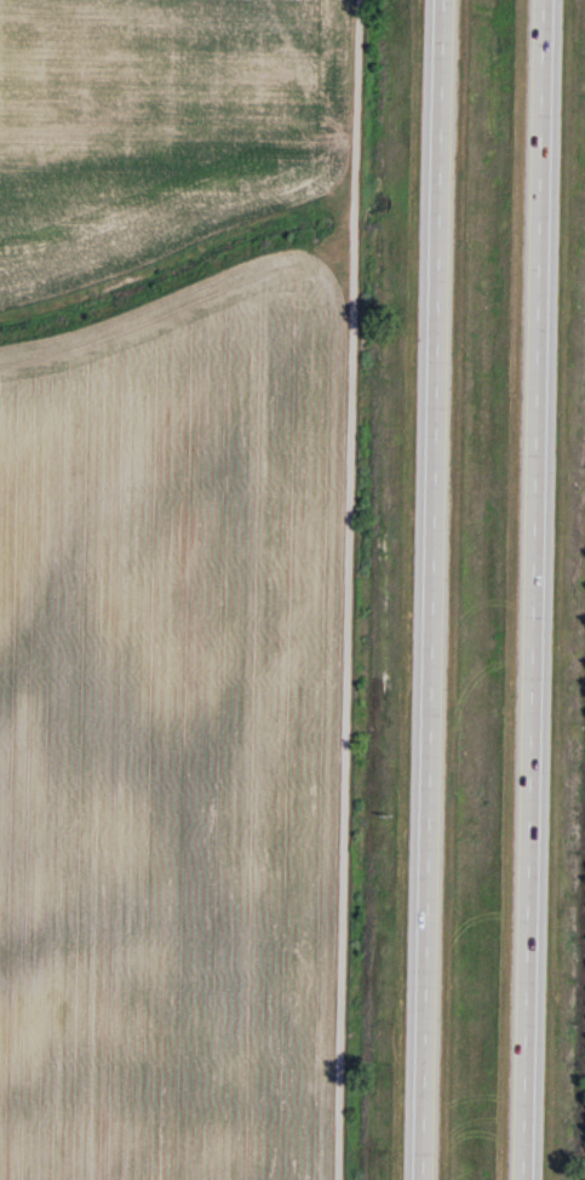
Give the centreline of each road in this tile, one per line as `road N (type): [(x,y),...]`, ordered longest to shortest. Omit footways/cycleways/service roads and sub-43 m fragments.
road 1 (motorway): [(527,1179),(550,0)]
road 2 (motorway): [(442,0),(420,1179)]

